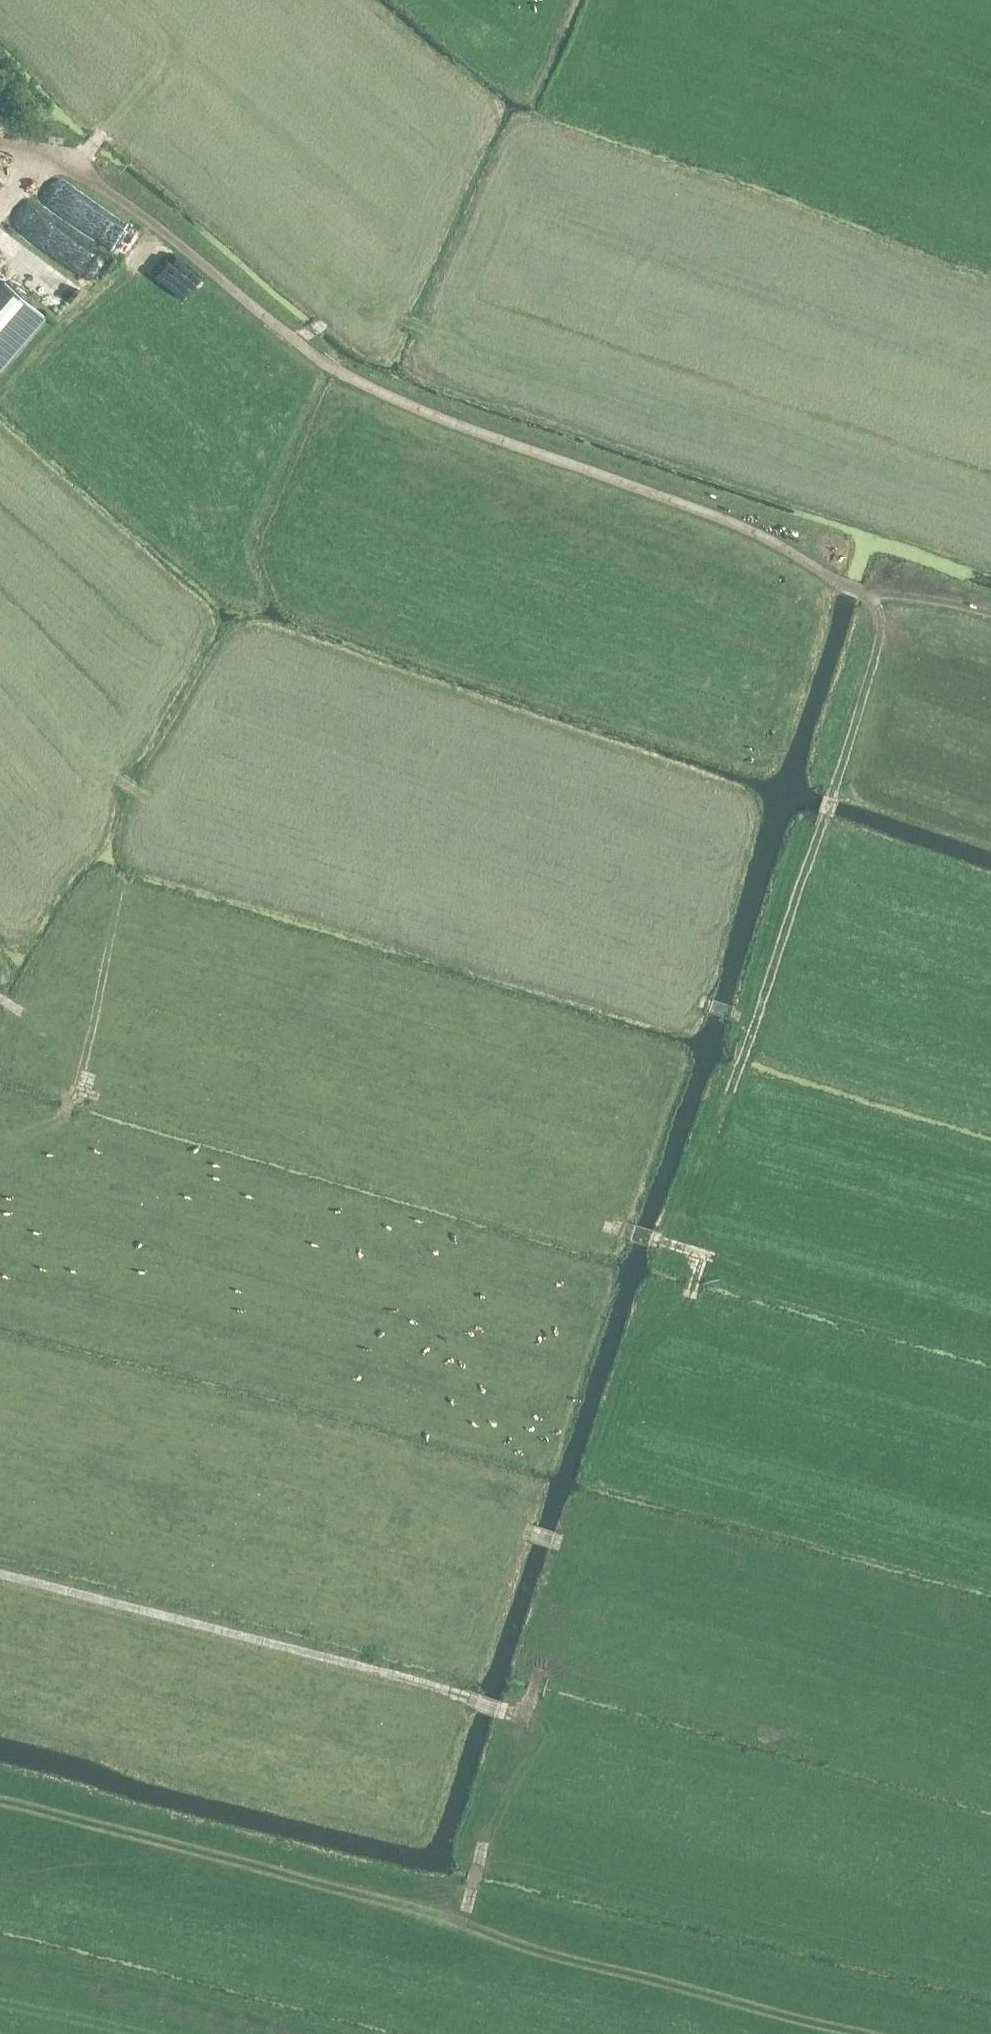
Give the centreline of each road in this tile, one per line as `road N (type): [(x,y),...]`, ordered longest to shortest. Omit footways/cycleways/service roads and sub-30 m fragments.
road 1 (track): [(990,617),(866,594),(881,614),(872,662),(688,1218),(699,1251)]
road 2 (track): [(990,496),(595,388),(390,310),(354,310),(328,323)]
road 3 (track): [(631,1229),(699,1251),(699,1264),(616,1459),(990,1571)]
road 4 (track): [(866,594),(744,528),(335,368),(296,340),(328,323)]
road 5 (track): [(0,1568),(507,1712)]
road 6 (track): [(0,1897),(464,1914)]
road 7 (track): [(390,310),(128,108),(155,67),(147,28),(121,0)]
road 8 (track): [(990,1643),(561,1543)]
road 9 (track): [(593,1552),(535,1702),(523,1713),(464,1914)]
road 10 (track): [(296,340),(80,168),(128,108)]
road 11 (track): [(88,1042),(121,882),(158,800),(113,773)]
road 12 (track): [(0,1139),(64,1115),(78,1089),(100,1096)]

